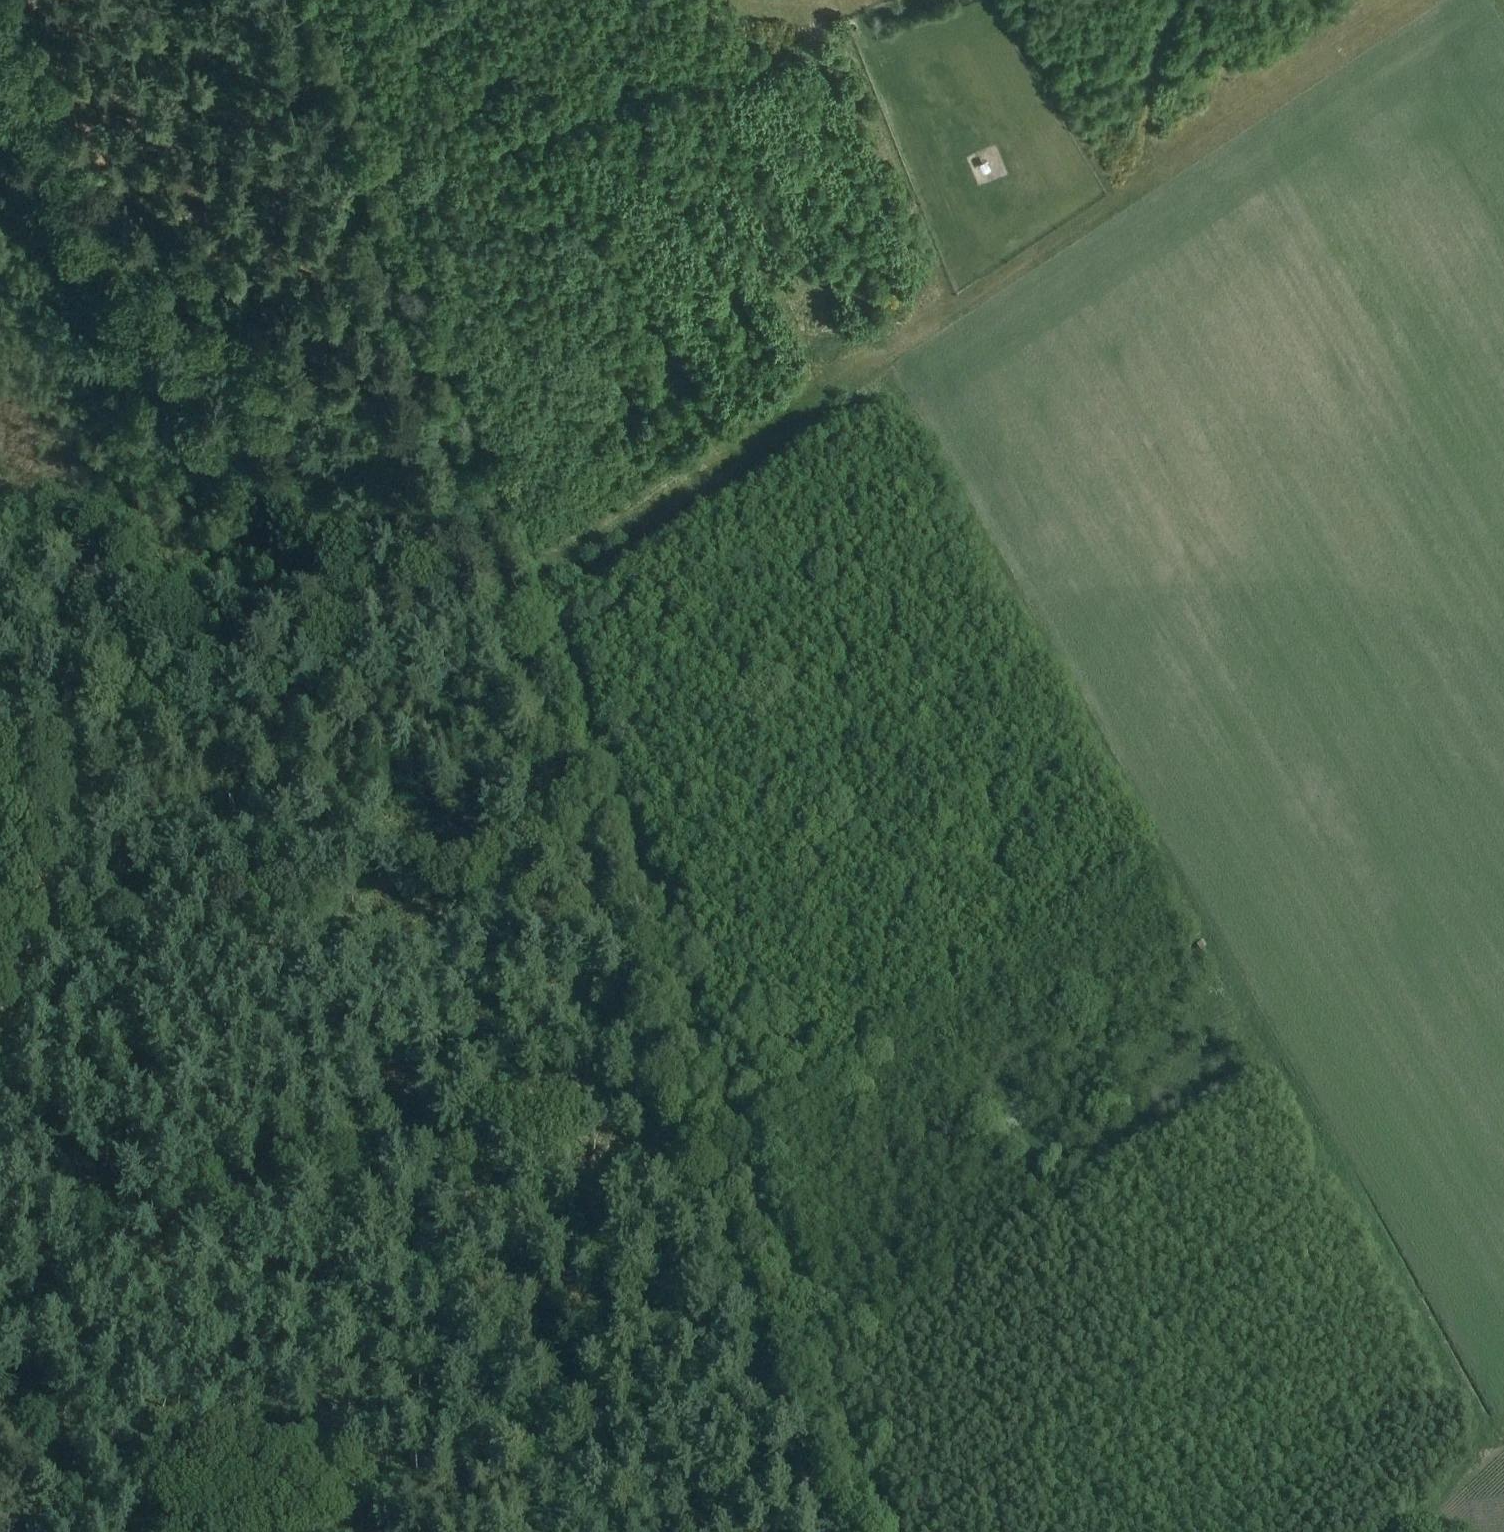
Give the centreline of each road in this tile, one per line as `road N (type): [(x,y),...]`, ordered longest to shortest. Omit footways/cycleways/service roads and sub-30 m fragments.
road 1 (track): [(818,1531),(518,703)]
road 2 (track): [(518,703),(270,0)]

